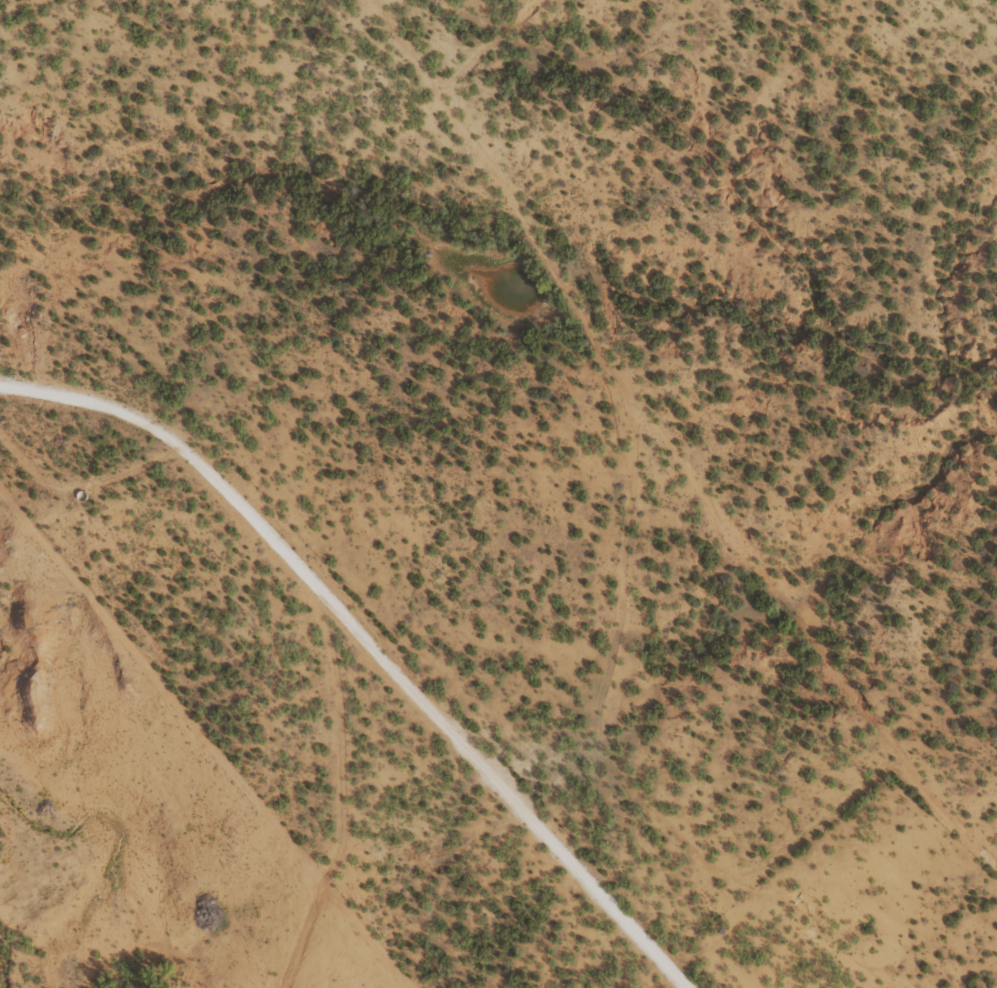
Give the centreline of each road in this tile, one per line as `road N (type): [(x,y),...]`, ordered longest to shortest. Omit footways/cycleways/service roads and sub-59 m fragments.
road 1 (residential): [(701,987),(255,502),(171,431),(92,399),(0,381)]
road 2 (residential): [(384,987),(410,865),(460,727)]

